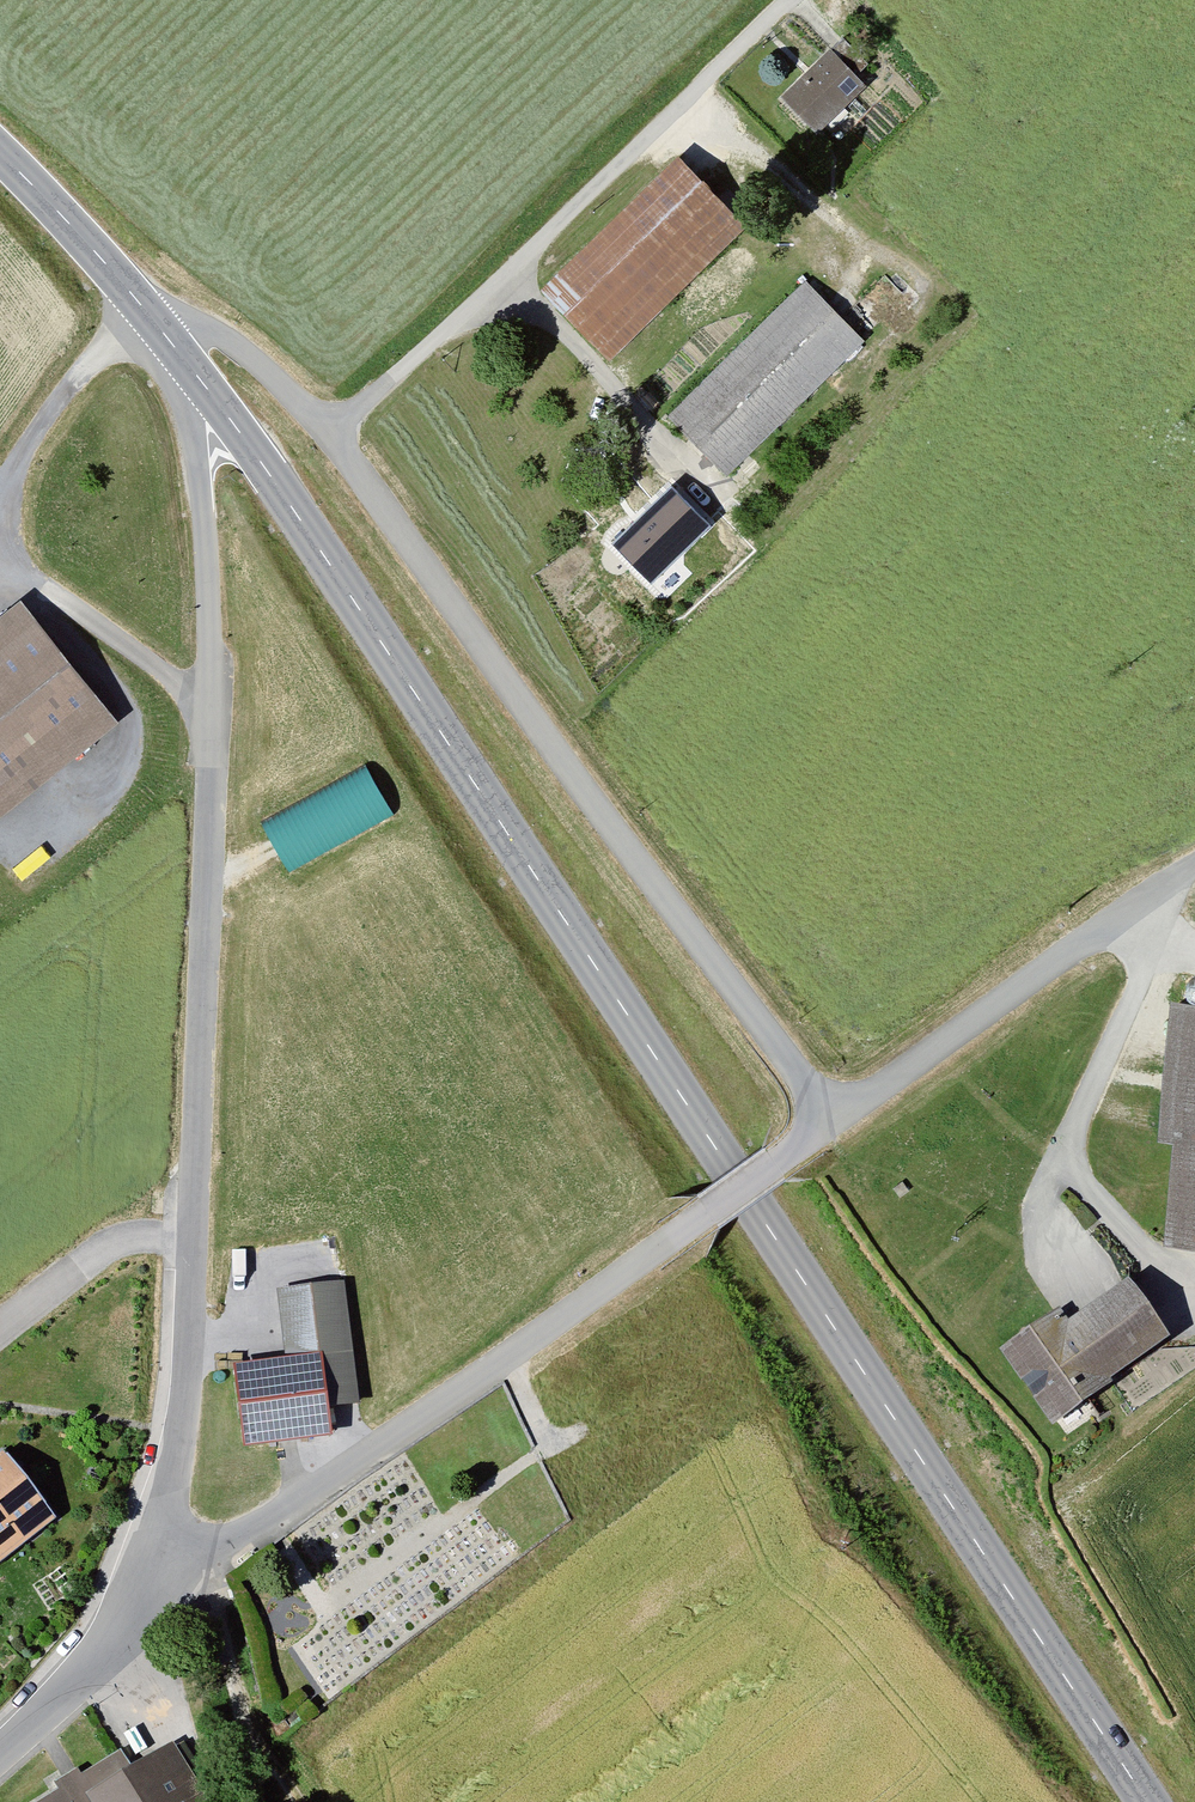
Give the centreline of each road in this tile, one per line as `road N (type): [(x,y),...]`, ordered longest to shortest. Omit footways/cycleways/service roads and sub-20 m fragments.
road 1 (tertiary): [(169,1598),(824,1137),(338,435),(221,336),(159,323)]
road 2 (tertiary): [(1142,1801),(295,524),(199,394)]
road 3 (tertiary): [(199,394),(210,608),(193,1237)]
road 4 (track): [(338,435),(778,0)]
road 5 (track): [(824,1137),(1194,865)]
road 6 (tertiary): [(193,1237),(183,1418),(166,1519),(169,1598)]
road 7 (track): [(198,1573),(242,1703),(262,1801)]
road 8 (tertiary): [(169,1598),(0,1752)]
road 9 (tertiary): [(0,160),(159,323)]
road 10 (residential): [(193,1237),(131,1237),(103,1249),(0,1328)]

